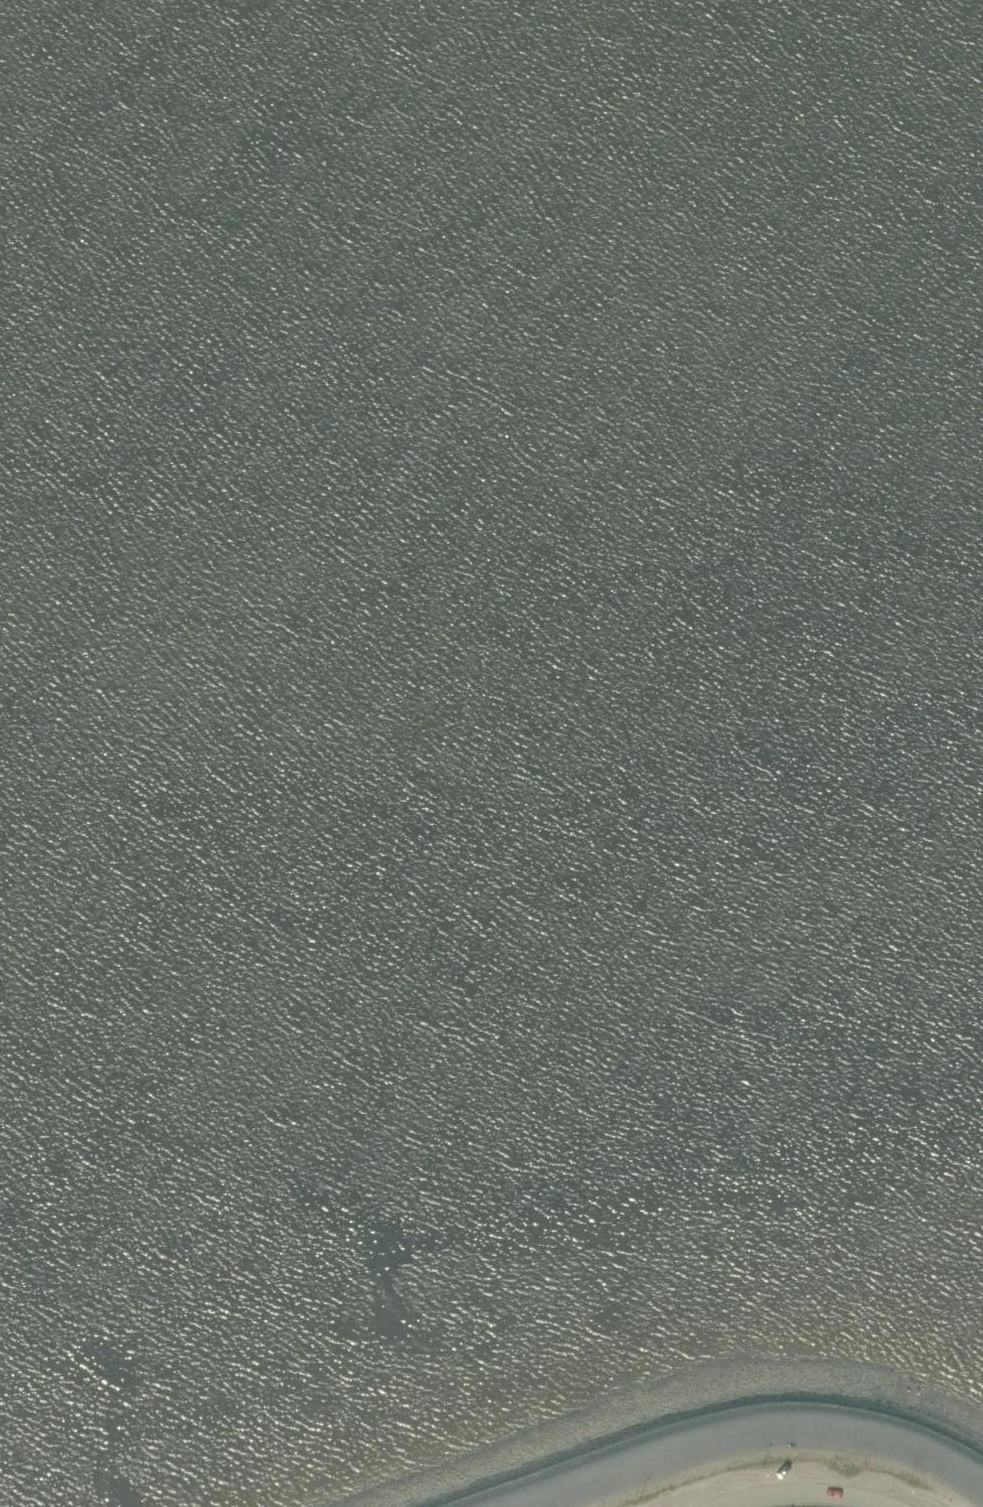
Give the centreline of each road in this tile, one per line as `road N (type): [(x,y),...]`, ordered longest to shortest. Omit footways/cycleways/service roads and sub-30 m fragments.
road 1 (unclassified): [(876,1506),(802,1495),(719,1506)]

